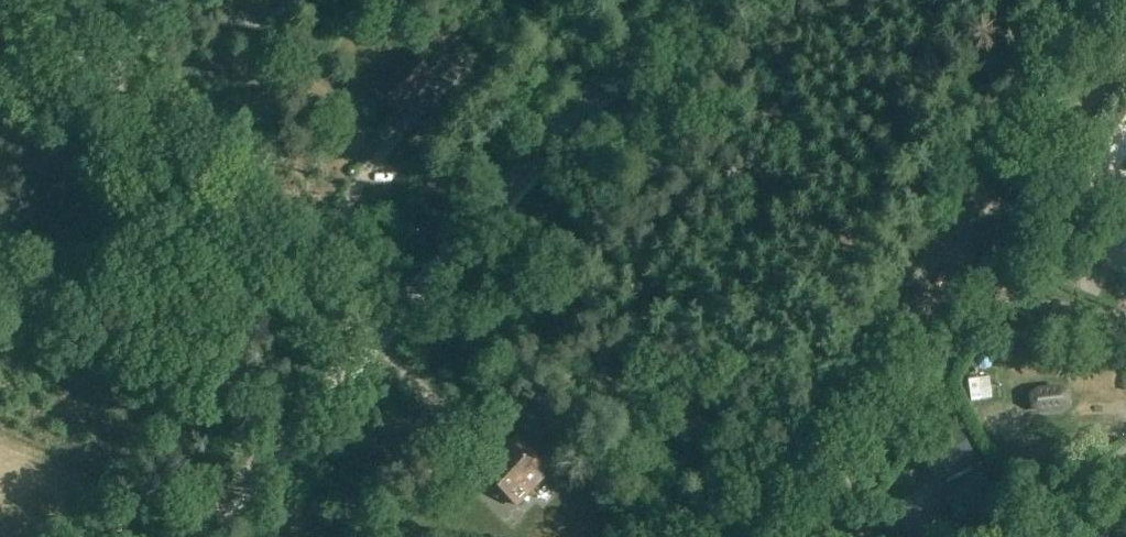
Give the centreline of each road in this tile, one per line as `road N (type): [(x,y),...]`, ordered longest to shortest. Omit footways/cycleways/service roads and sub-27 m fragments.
road 1 (track): [(1125,38),(813,536)]
road 2 (unclassified): [(371,337),(13,0)]
road 3 (unclassified): [(371,337),(679,0)]
road 4 (track): [(193,536),(371,337)]

